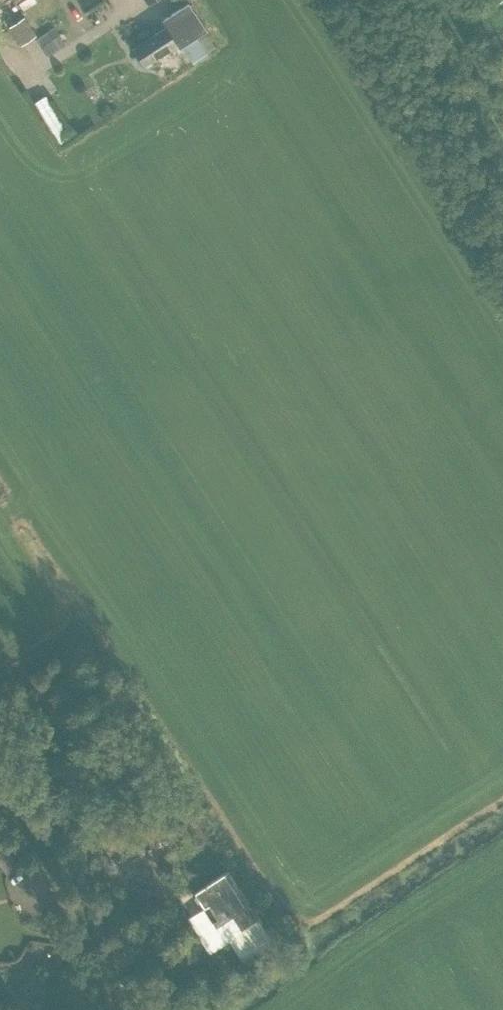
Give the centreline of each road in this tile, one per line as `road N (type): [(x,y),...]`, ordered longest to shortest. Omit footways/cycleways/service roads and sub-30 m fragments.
road 1 (track): [(96,947),(0,799)]

